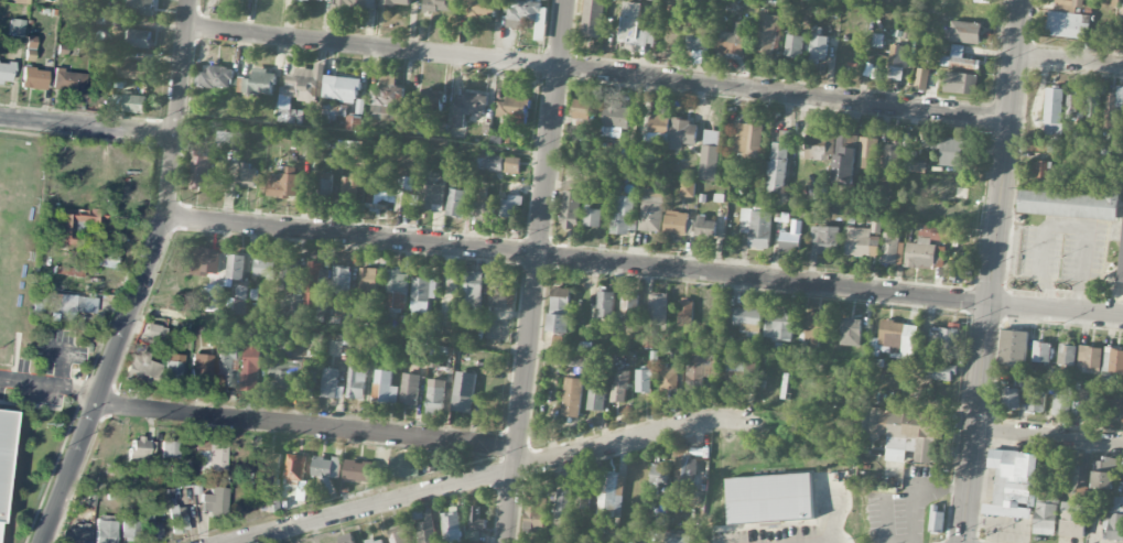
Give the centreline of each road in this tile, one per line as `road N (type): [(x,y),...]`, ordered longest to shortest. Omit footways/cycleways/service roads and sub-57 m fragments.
road 1 (residential): [(1122,318),(169,217)]
road 2 (residential): [(1009,119),(188,30)]
road 3 (residential): [(191,0),(169,217),(45,542)]
road 4 (tertiary): [(1022,0),(962,542)]
road 5 (residential): [(565,0),(507,542)]
road 6 (residential): [(764,431),(689,425),(237,542)]
road 7 (residential): [(516,449),(98,403)]
road 8 (residential): [(177,137),(0,118)]
road 9 (residential): [(1122,445),(975,428)]

